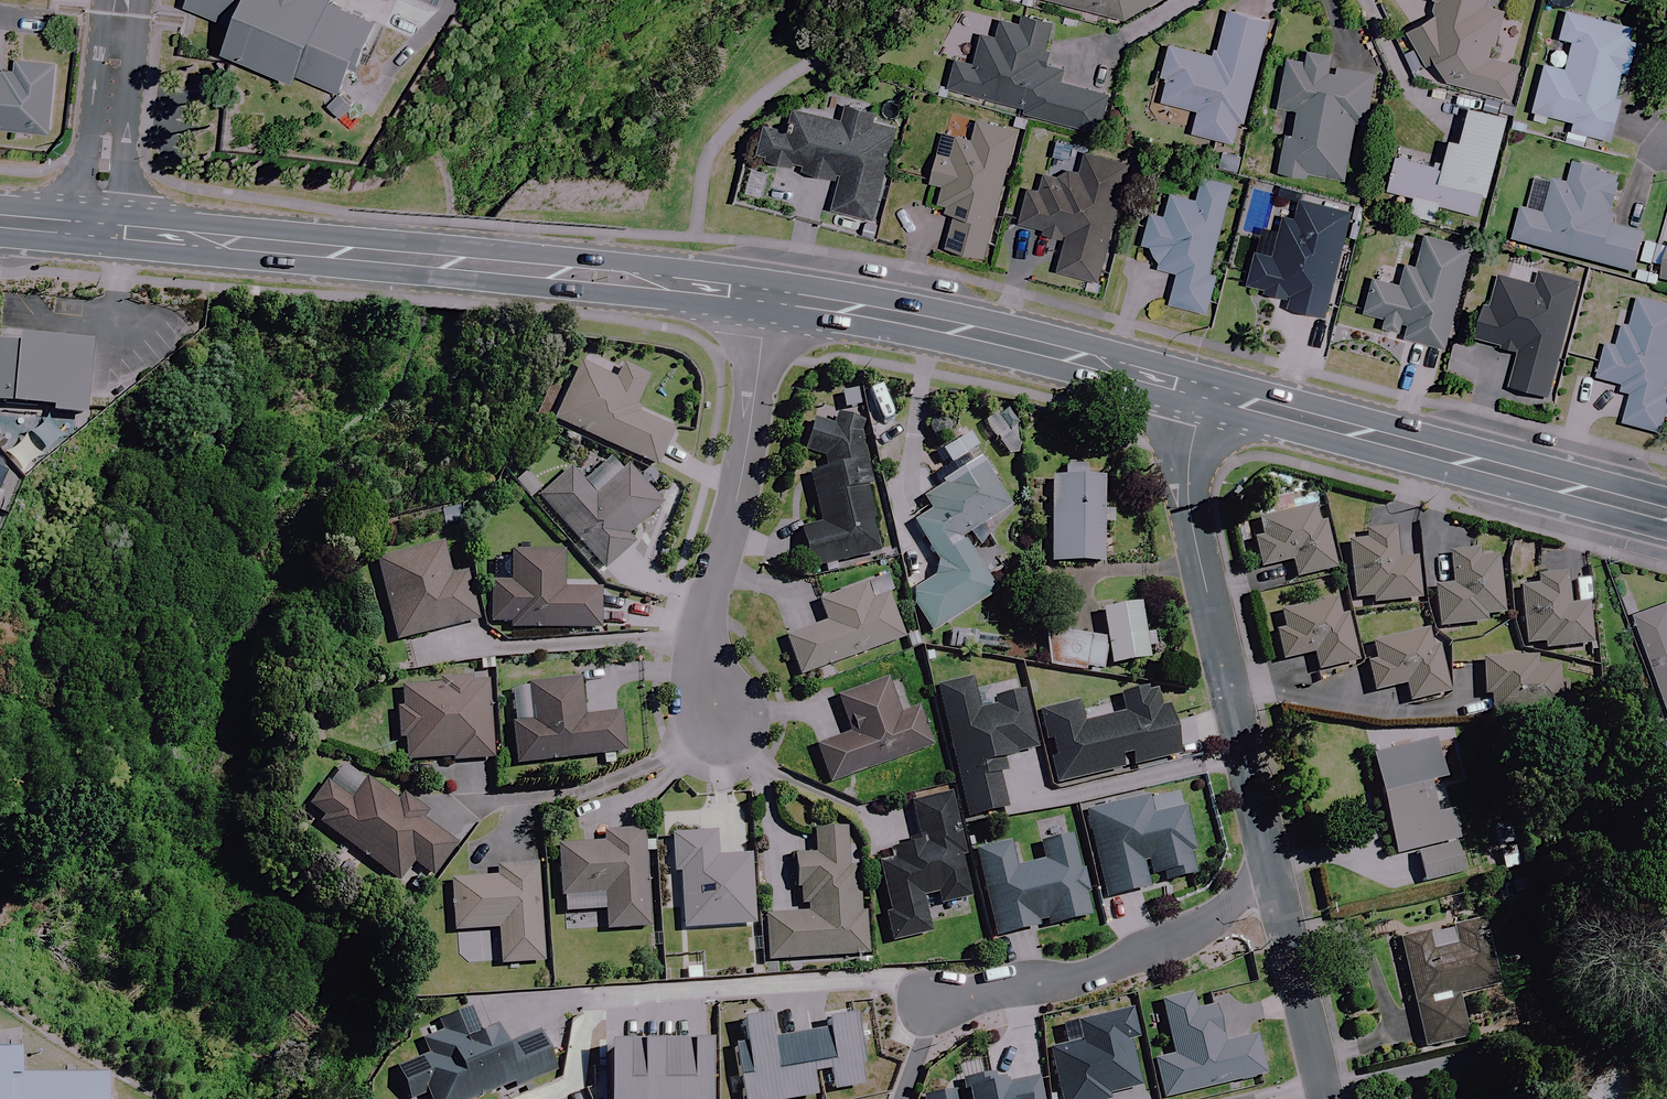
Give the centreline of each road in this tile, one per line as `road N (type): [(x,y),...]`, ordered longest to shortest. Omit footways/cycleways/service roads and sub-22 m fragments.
road 1 (secondary): [(765,303),(624,279),(101,224)]
road 2 (residential): [(1277,875),(1188,498),(1203,398)]
road 3 (secondary): [(1666,515),(1203,398)]
road 4 (secondary): [(1203,398),(1096,362),(910,320),(809,301),(765,303)]
road 5 (residential): [(725,721),(705,677),(704,626),(743,468),(765,303)]
road 6 (residential): [(917,1017),(1178,943),(1277,875)]
road 7 (residential): [(1330,1098),(1277,875)]
road 8 (residential): [(101,224),(123,0)]

